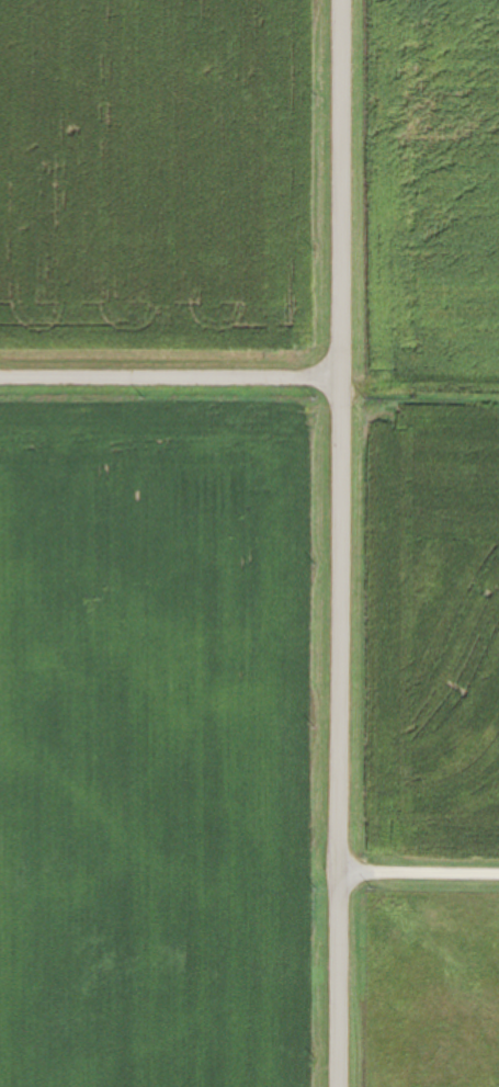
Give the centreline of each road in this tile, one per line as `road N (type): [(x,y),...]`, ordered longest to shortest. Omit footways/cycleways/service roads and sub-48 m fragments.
road 1 (residential): [(334,1086),(332,0)]
road 2 (residential): [(331,394),(0,395)]
road 3 (residential): [(498,874),(336,870)]

